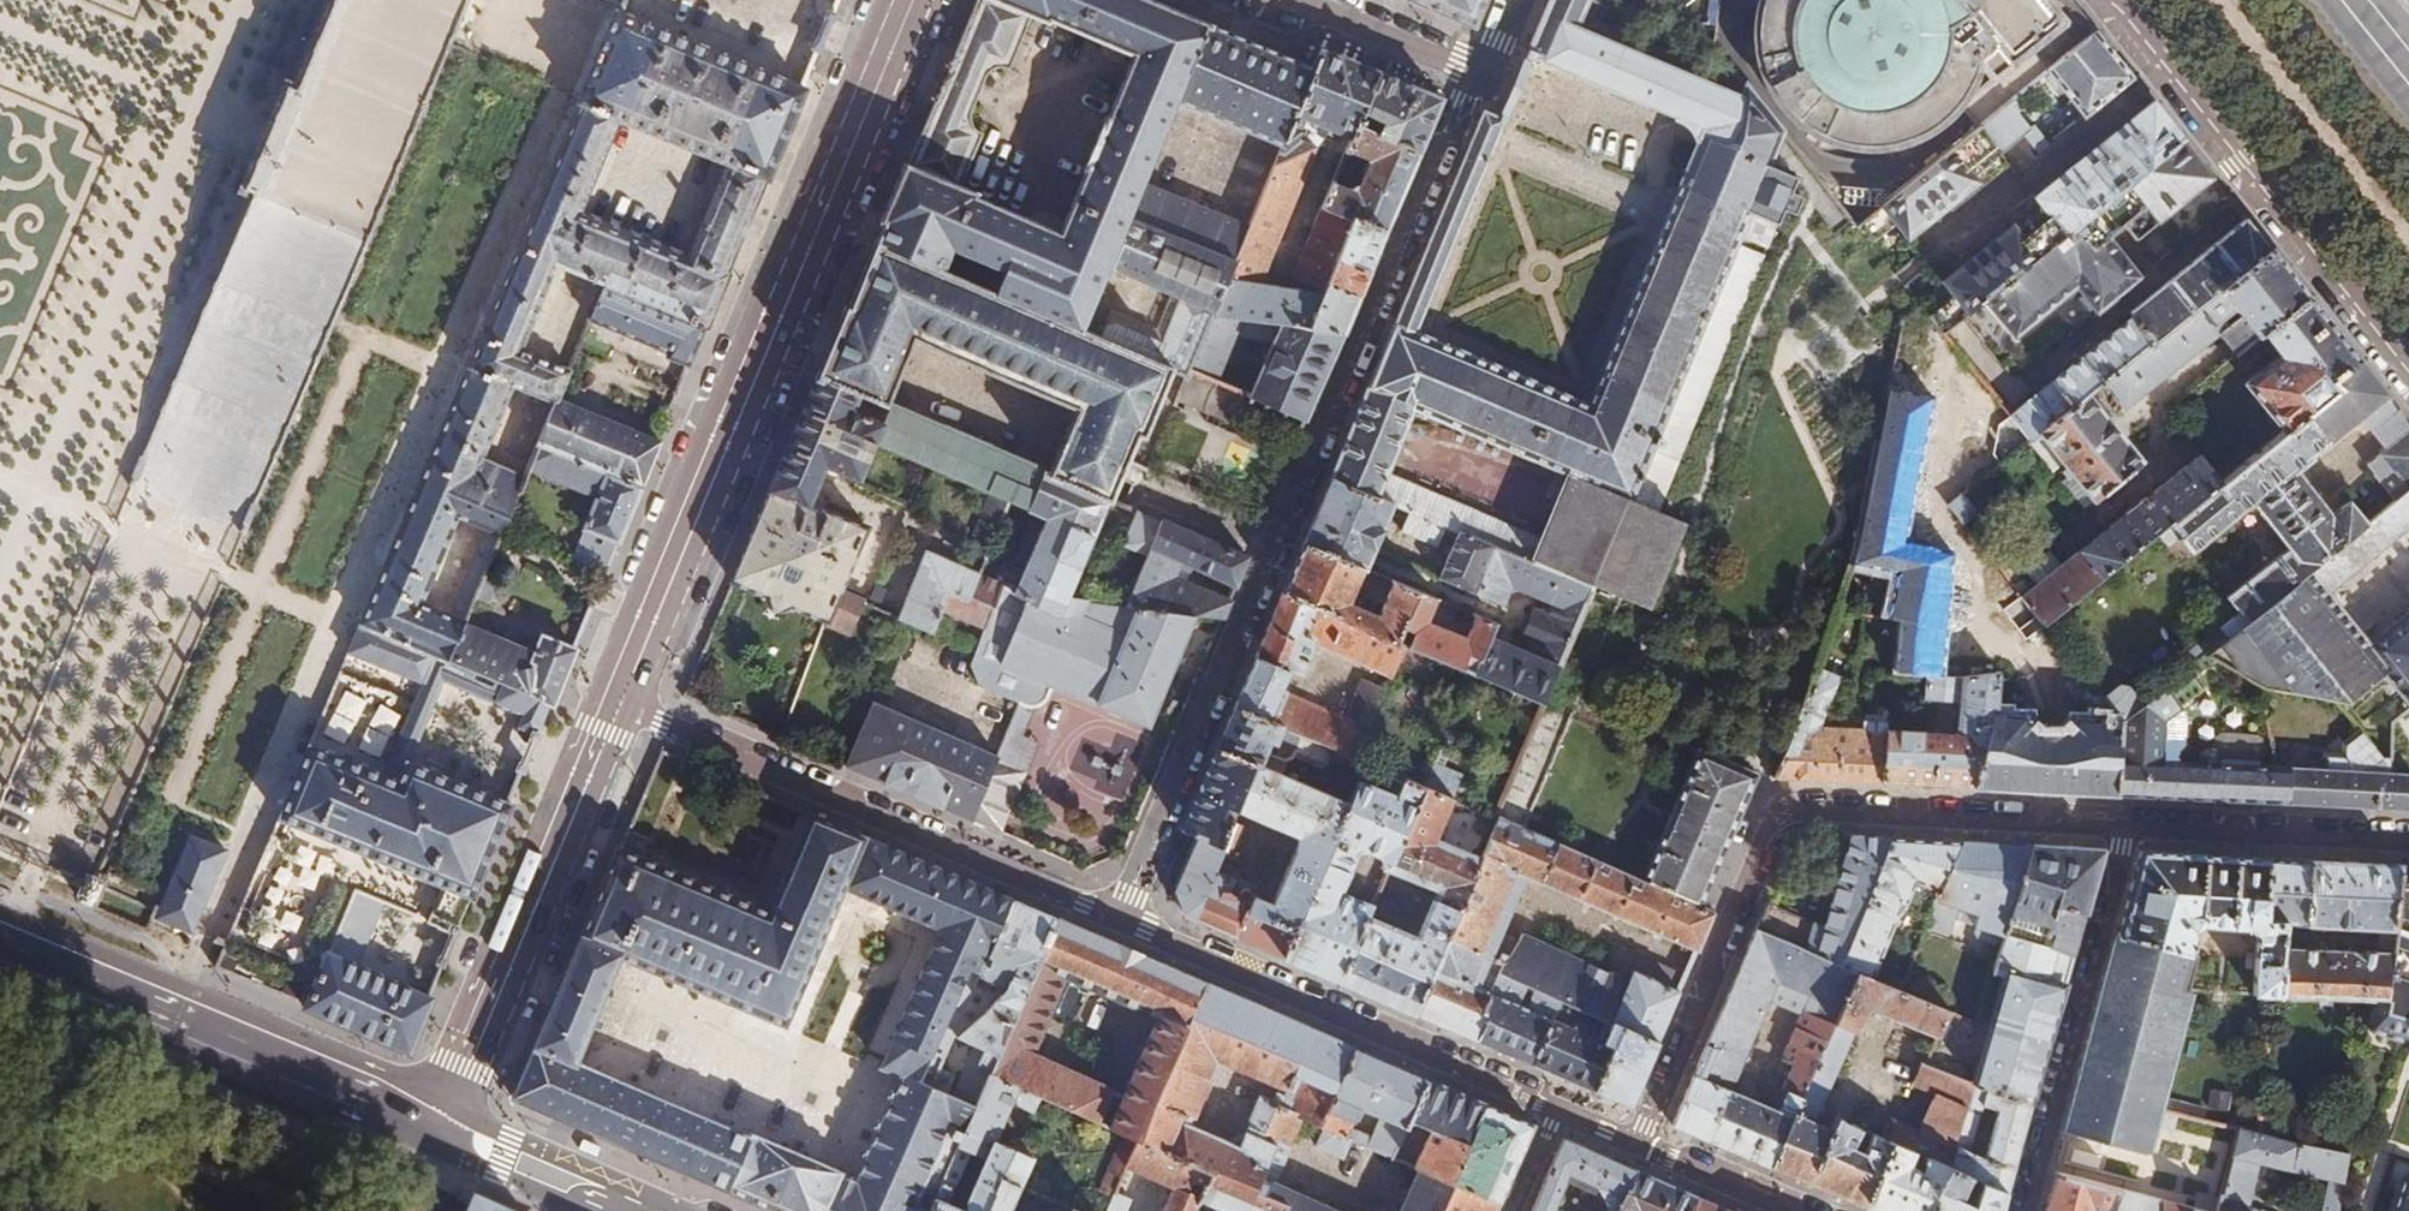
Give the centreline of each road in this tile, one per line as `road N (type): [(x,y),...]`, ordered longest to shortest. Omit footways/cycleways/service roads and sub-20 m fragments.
road 1 (secondary): [(611,705),(908,0)]
road 2 (residential): [(2122,828),(1772,815),(1634,1143)]
road 3 (residential): [(1114,920),(611,705)]
road 4 (residential): [(1483,70),(1274,550)]
road 5 (residential): [(1549,1107),(1114,920)]
road 6 (primary): [(0,934),(434,1119)]
road 7 (residential): [(2408,365),(2115,0)]
road 8 (secondary): [(434,1119),(611,705)]
road 9 (residential): [(1274,550),(1114,920)]
road 10 (residential): [(2122,828),(2019,1210)]
road 11 (track): [(0,1118),(339,1182)]
road 12 (residential): [(2408,841),(2122,828)]
road 13 (residential): [(1315,0),(1483,70)]
road 14 (residential): [(1793,1210),(1634,1143)]
road 15 (primary): [(434,1119),(588,1185)]
road 16 (residential): [(1119,487),(1274,550)]

